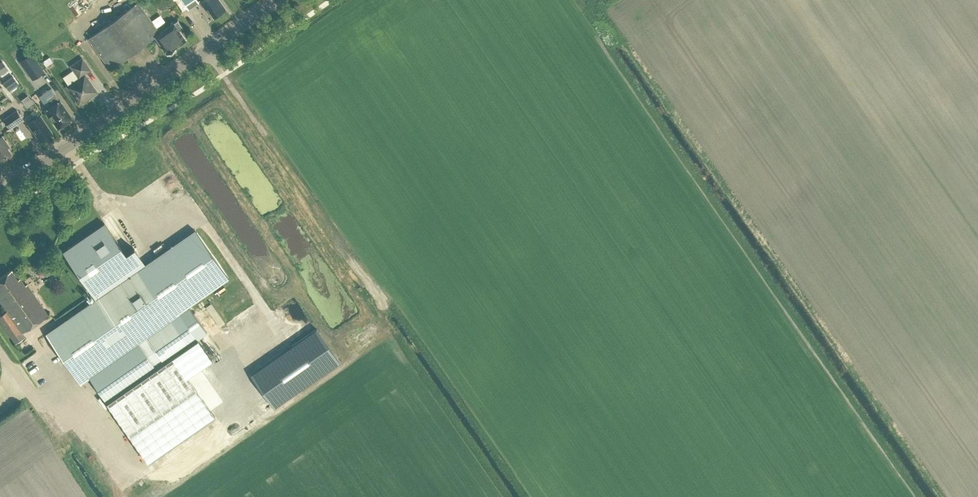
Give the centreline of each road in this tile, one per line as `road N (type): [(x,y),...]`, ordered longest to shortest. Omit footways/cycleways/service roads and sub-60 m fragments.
road 1 (tertiary): [(0,192),(278,0)]

